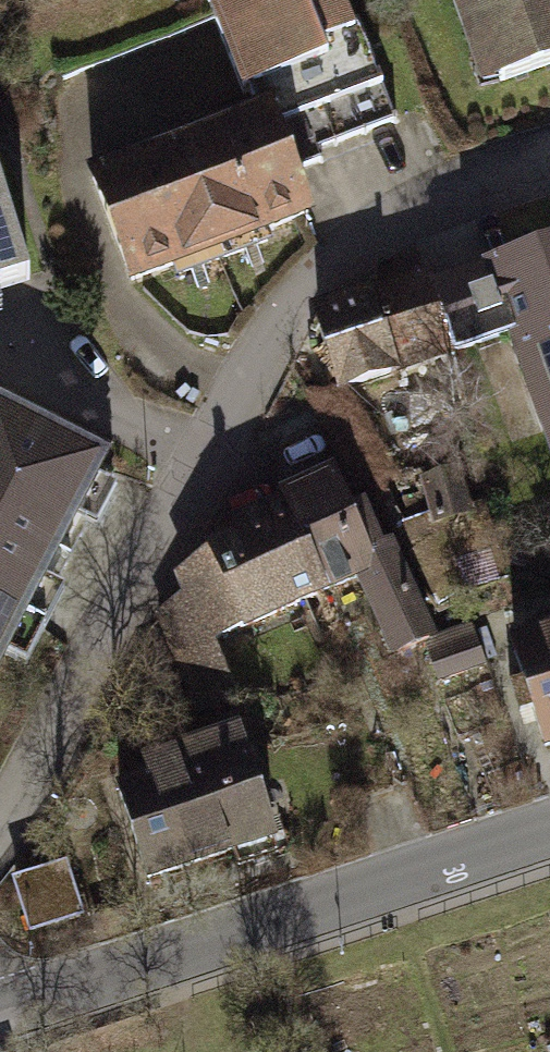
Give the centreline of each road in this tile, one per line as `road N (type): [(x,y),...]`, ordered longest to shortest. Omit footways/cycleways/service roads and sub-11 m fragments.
road 1 (residential): [(549,155),(469,183),(371,237),(265,335),(0,816)]
road 2 (residential): [(0,1012),(549,828)]

